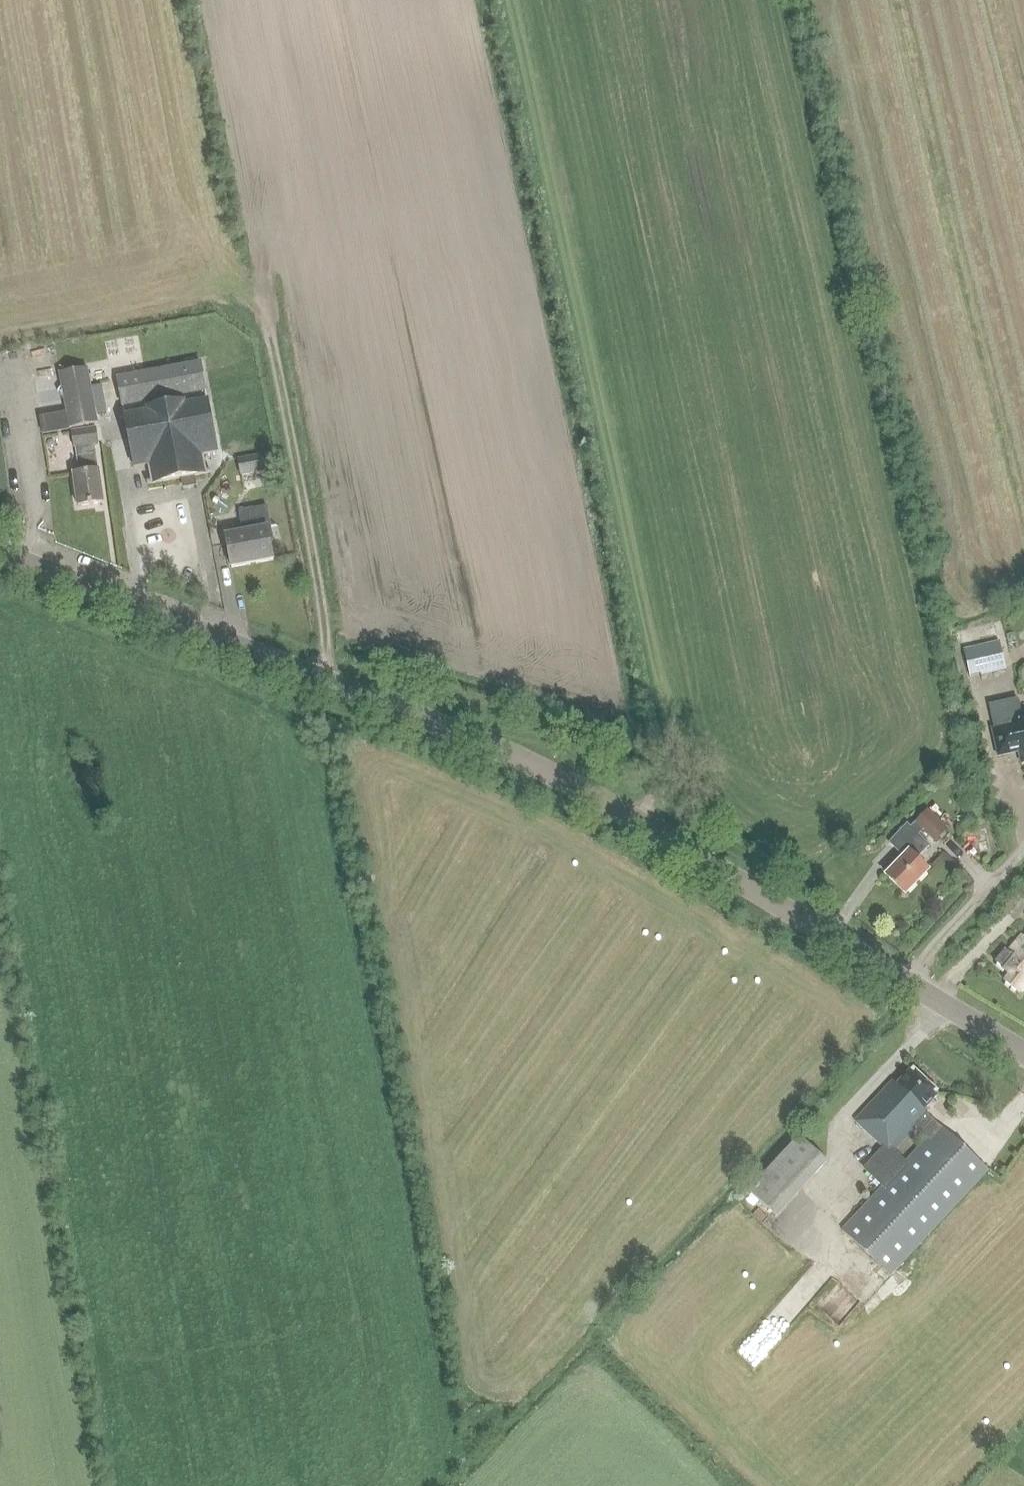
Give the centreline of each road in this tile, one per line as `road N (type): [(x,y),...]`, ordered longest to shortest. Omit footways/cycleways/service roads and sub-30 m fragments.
road 1 (tertiary): [(1023,1052),(506,751),(0,553)]

